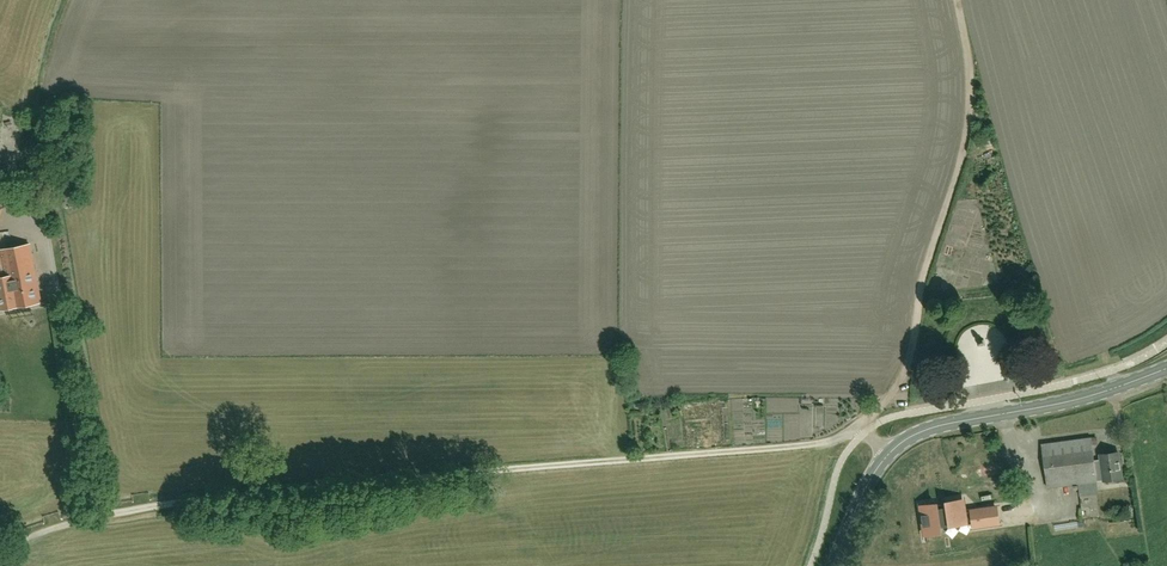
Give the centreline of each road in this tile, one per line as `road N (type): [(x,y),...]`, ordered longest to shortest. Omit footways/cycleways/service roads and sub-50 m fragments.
road 1 (track): [(859,426),(827,443),(105,513)]
road 2 (track): [(859,426),(885,403),(908,364),(923,279),(965,146),(971,75),(958,0)]
road 3 (secondary): [(832,565),(872,476),(905,440),(1166,368)]
road 4 (track): [(105,513),(91,486),(46,230),(32,215)]

